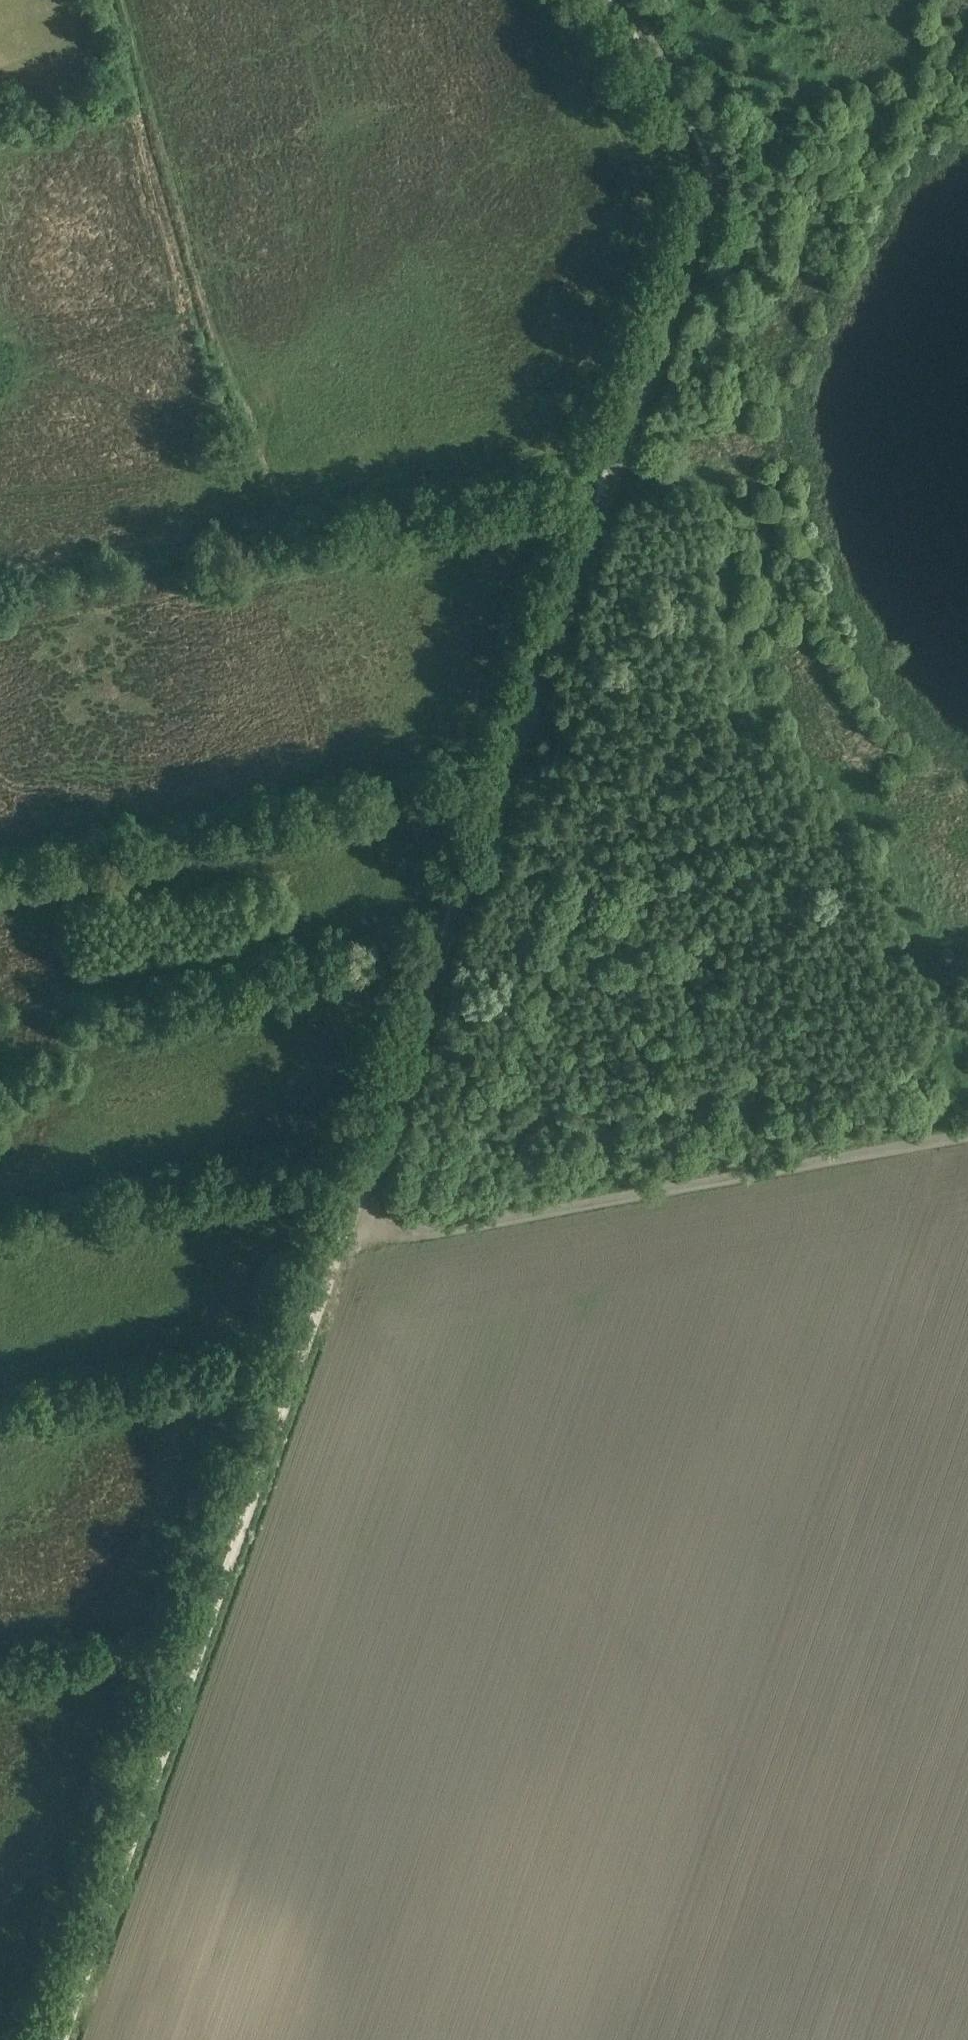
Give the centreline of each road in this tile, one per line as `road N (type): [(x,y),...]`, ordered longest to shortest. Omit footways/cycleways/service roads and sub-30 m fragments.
road 1 (track): [(470,885),(715,177),(704,129),(620,0)]
road 2 (unclassified): [(68,2039),(350,1221)]
road 3 (track): [(967,1135),(416,1237),(350,1221)]
road 4 (track): [(350,1221),(470,885)]

